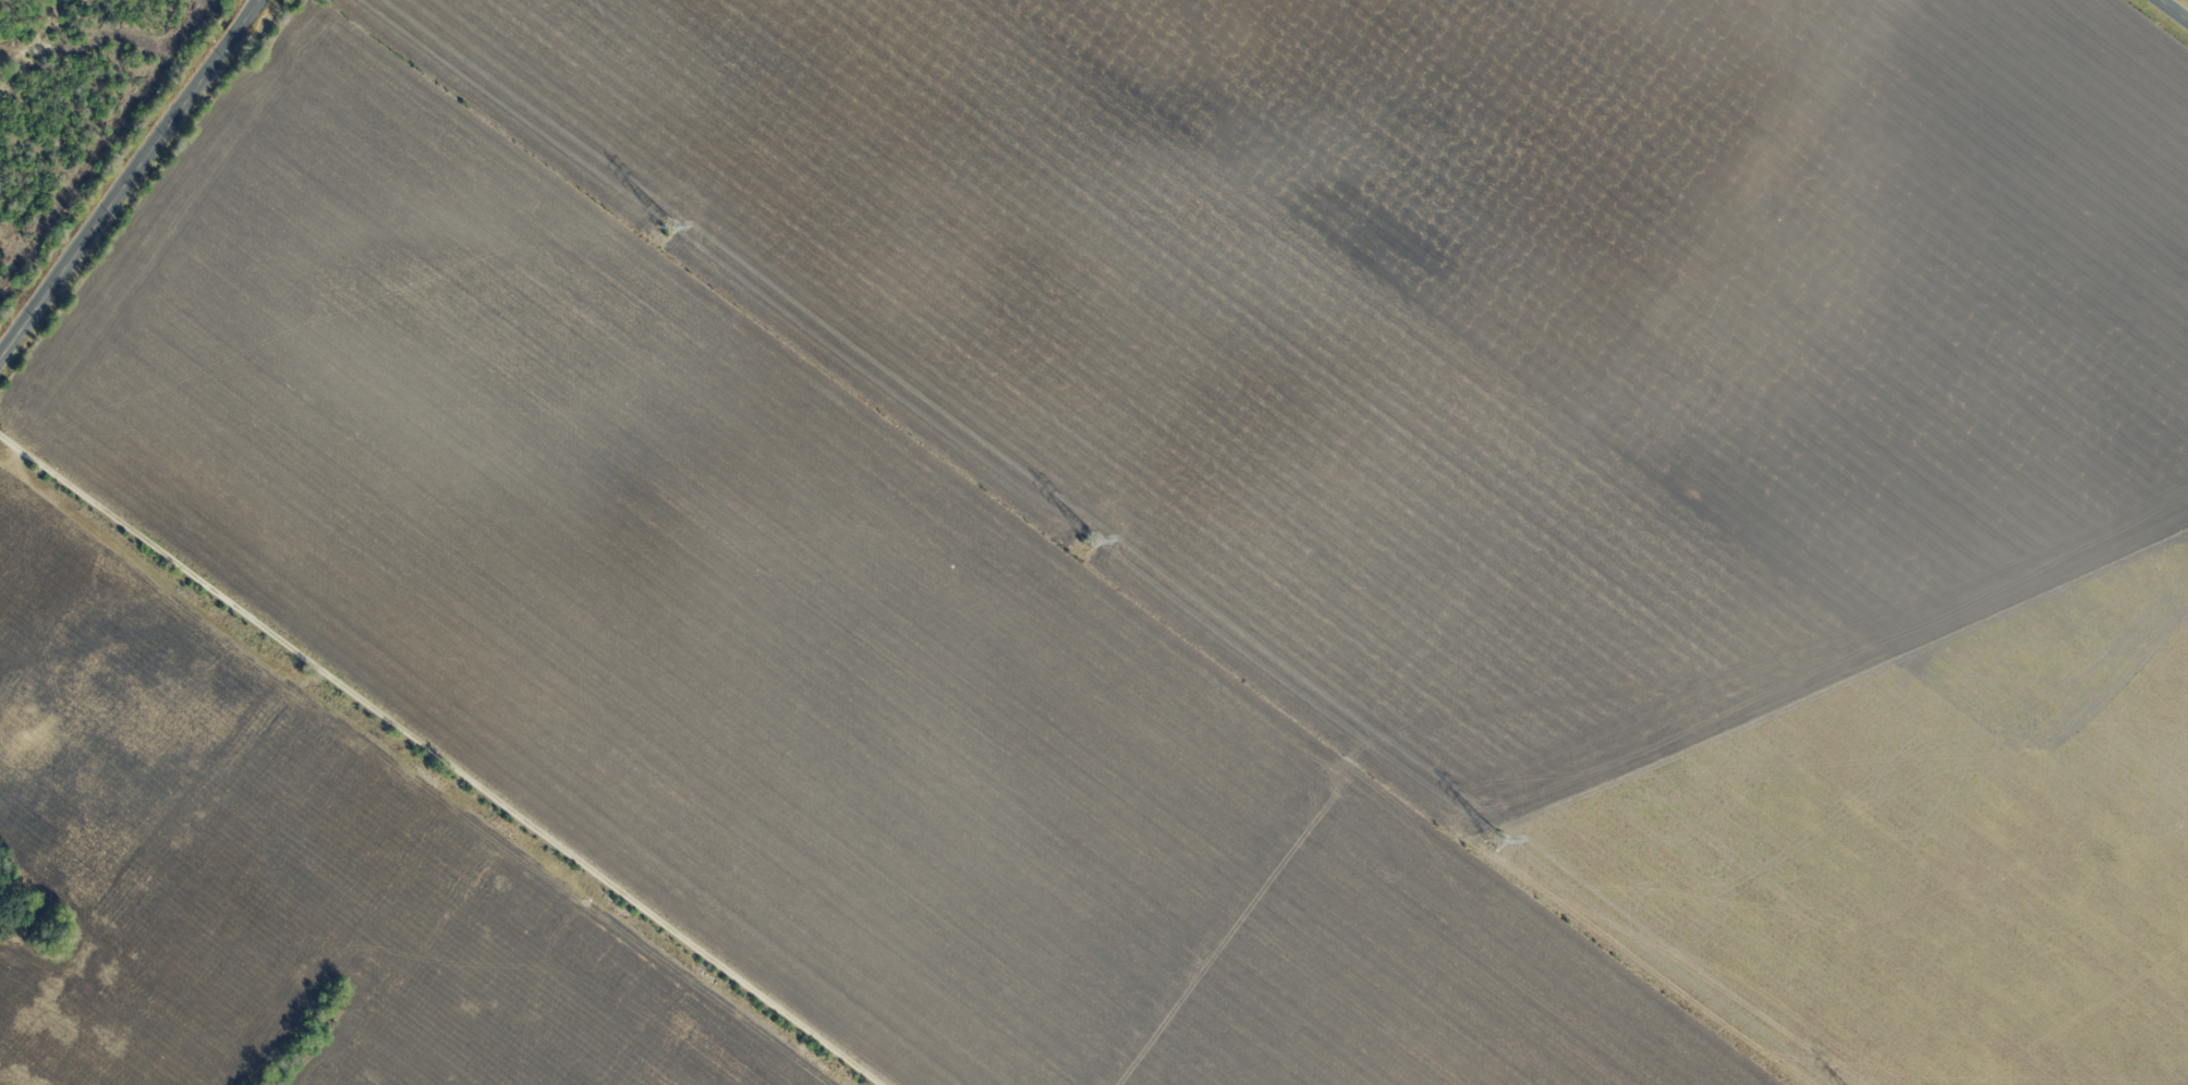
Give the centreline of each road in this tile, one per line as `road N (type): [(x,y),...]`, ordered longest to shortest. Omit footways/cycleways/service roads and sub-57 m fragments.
road 1 (tertiary): [(257,0),(0,358)]

